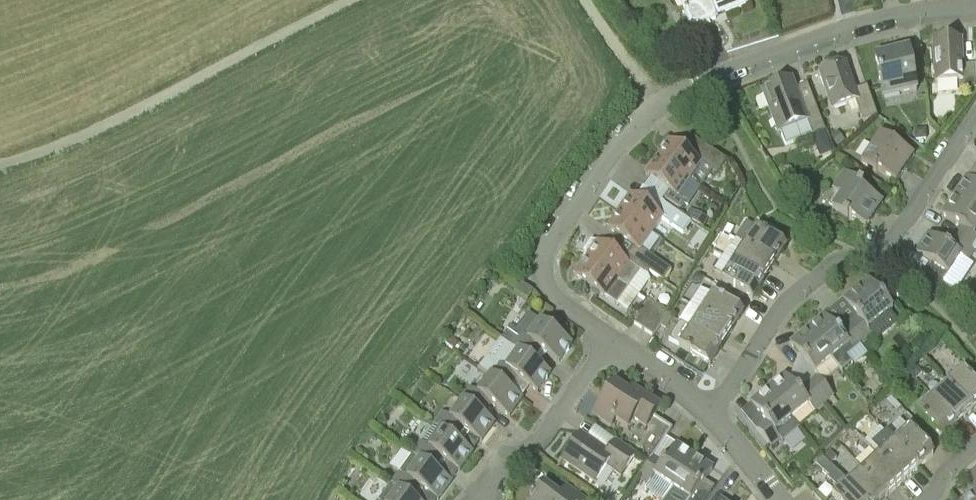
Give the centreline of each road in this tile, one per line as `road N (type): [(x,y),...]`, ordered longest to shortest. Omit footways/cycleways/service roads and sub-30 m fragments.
road 1 (residential): [(711,414),(788,300),(839,260),(891,245),(975,115)]
road 2 (unclassified): [(0,164),(141,107),(347,0)]
road 3 (residential): [(975,10),(879,19),(658,102)]
road 4 (residential): [(613,340),(548,290),(540,274),(543,252),(617,144),(658,102)]
road 5 (residential): [(478,499),(561,416),(613,340)]
road 6 (unclassified): [(585,0),(658,102)]
road 7 (residential): [(711,414),(613,340)]

